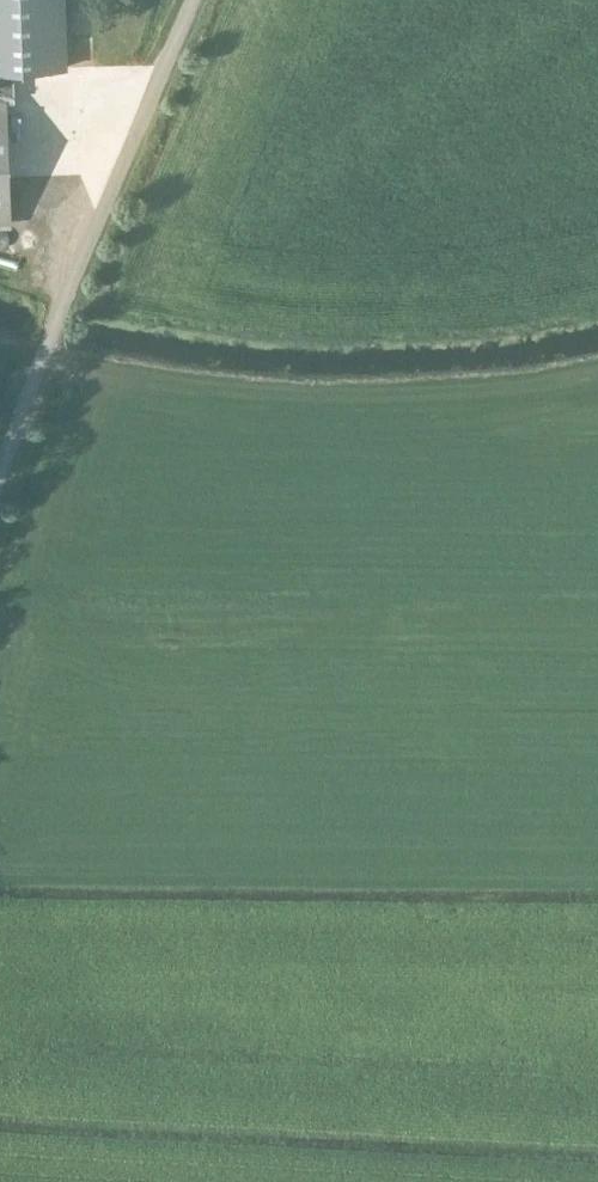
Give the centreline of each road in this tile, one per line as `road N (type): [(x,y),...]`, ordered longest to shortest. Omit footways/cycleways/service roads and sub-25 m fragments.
road 1 (unclassified): [(0,469),(194,0)]

